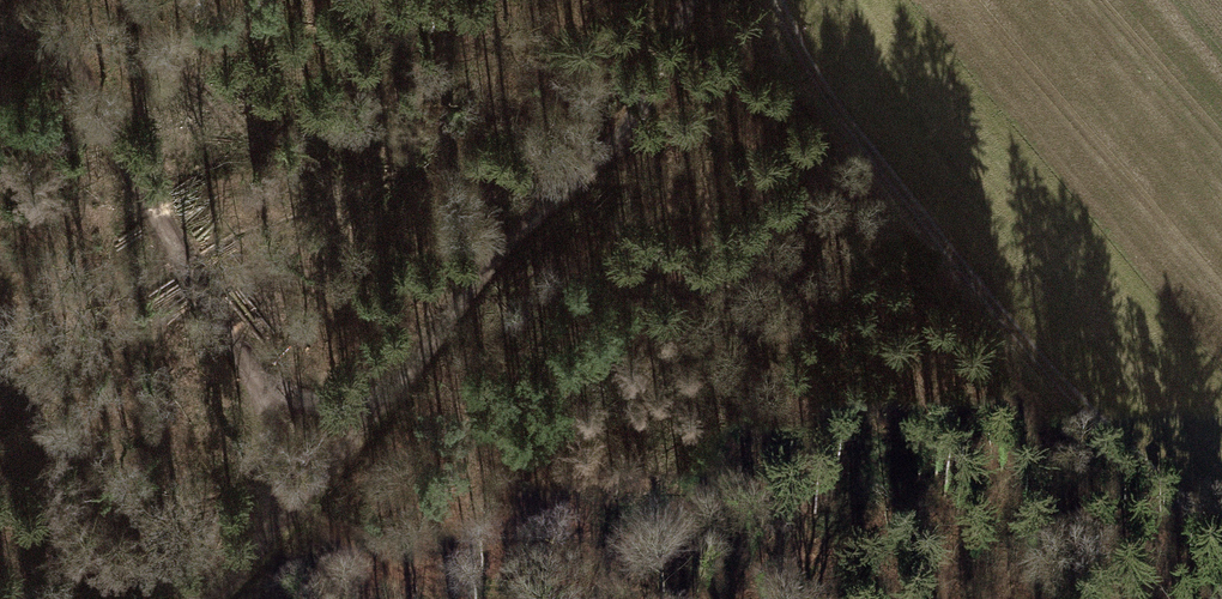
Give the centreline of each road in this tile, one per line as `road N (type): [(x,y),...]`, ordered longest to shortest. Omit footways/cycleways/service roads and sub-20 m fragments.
road 1 (track): [(778,0),(832,104),(1039,355),(1221,537)]
road 2 (track): [(398,388),(510,240),(622,141),(693,0)]
road 3 (track): [(254,381),(137,185),(45,0)]
road 4 (track): [(278,528),(398,388)]
road 5 (track): [(292,511),(438,598)]
road 6 (track): [(278,528),(270,428),(254,381)]
road 7 (track): [(254,381),(302,397),(353,400),(398,388)]

